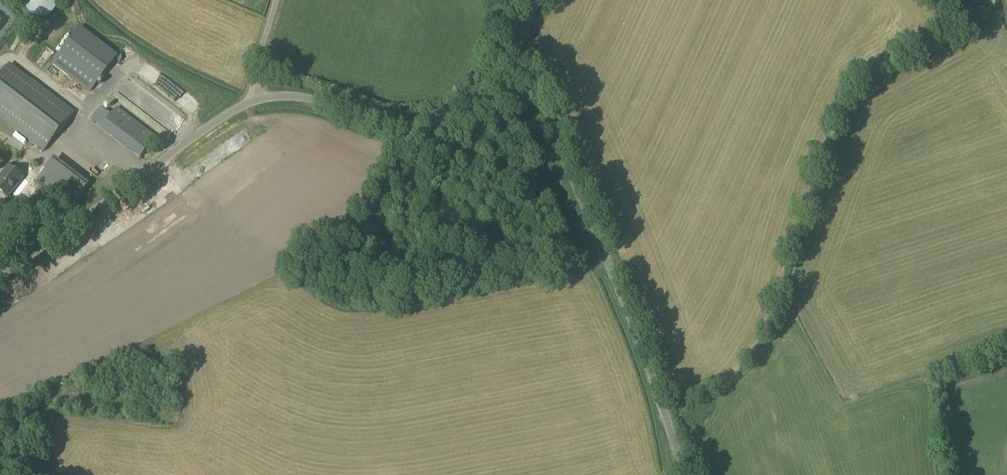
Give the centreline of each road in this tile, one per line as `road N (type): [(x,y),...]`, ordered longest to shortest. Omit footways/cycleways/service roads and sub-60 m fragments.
road 1 (unclassified): [(0,278),(248,104),(301,99),(392,125),(442,119),(493,82),(537,0)]

